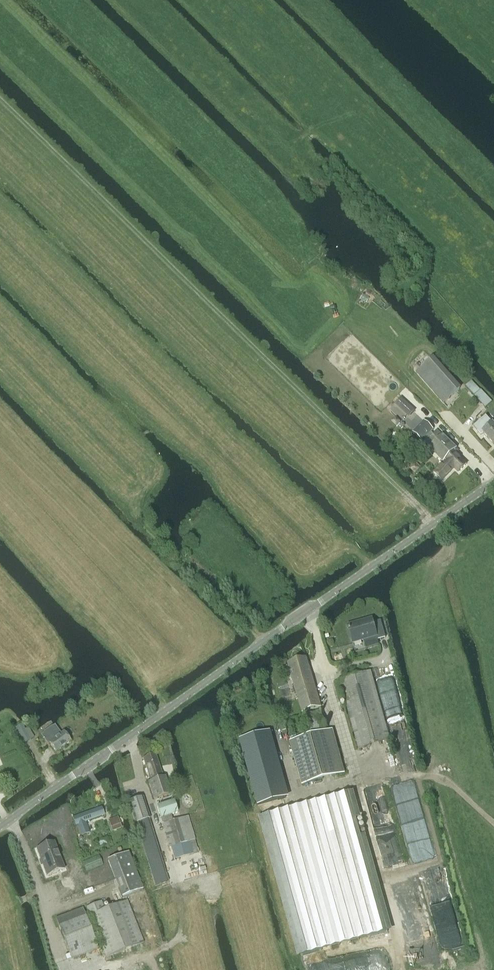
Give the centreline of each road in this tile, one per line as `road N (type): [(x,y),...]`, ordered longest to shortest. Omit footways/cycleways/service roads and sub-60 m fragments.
road 1 (tertiary): [(493,482),(0,827)]

